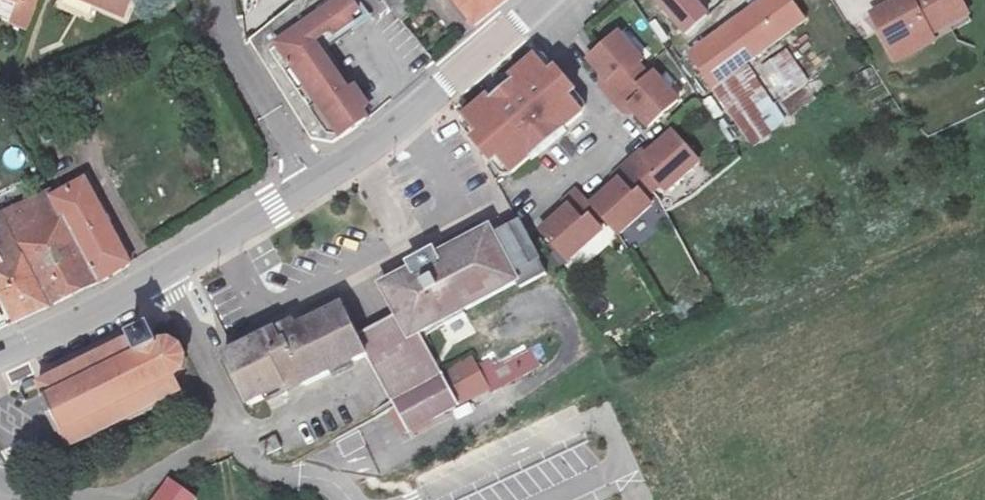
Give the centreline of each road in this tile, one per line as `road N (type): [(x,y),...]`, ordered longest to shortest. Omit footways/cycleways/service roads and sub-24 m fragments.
road 1 (residential): [(0,484),(17,495),(123,496),(215,440),(225,415),(165,274)]
road 2 (tertiary): [(540,0),(407,116),(310,185)]
road 3 (residential): [(533,196),(611,127),(561,52),(541,0)]
road 4 (residential): [(231,0),(238,64),(310,185)]
road 5 (tertiary): [(165,274),(0,353)]
road 6 (tertiary): [(310,185),(165,274)]

